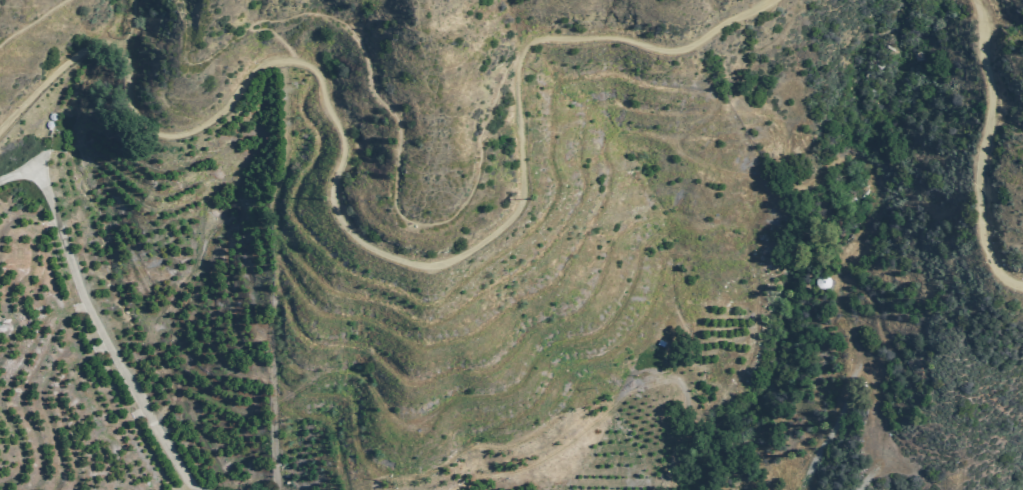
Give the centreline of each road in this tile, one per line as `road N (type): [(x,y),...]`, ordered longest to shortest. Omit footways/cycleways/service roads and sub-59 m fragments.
road 1 (track): [(0,135),(61,70),(104,43),(126,56),(136,125),(153,139),(201,131),(267,66),(307,67),(319,79),(323,111),(340,142),(331,215),(363,249),(427,270),(472,252),(521,209),(520,66),(537,40),(612,36),(681,52),(772,0)]
road 2 (track): [(801,0),(769,40),(741,53),(731,87),(744,108),(783,134),(783,180),(797,187),(846,152),(861,156),(870,179),(868,222),(834,285),(853,365)]
road 3 (track): [(974,0),(991,102),(980,221),(991,264),(1022,288)]

